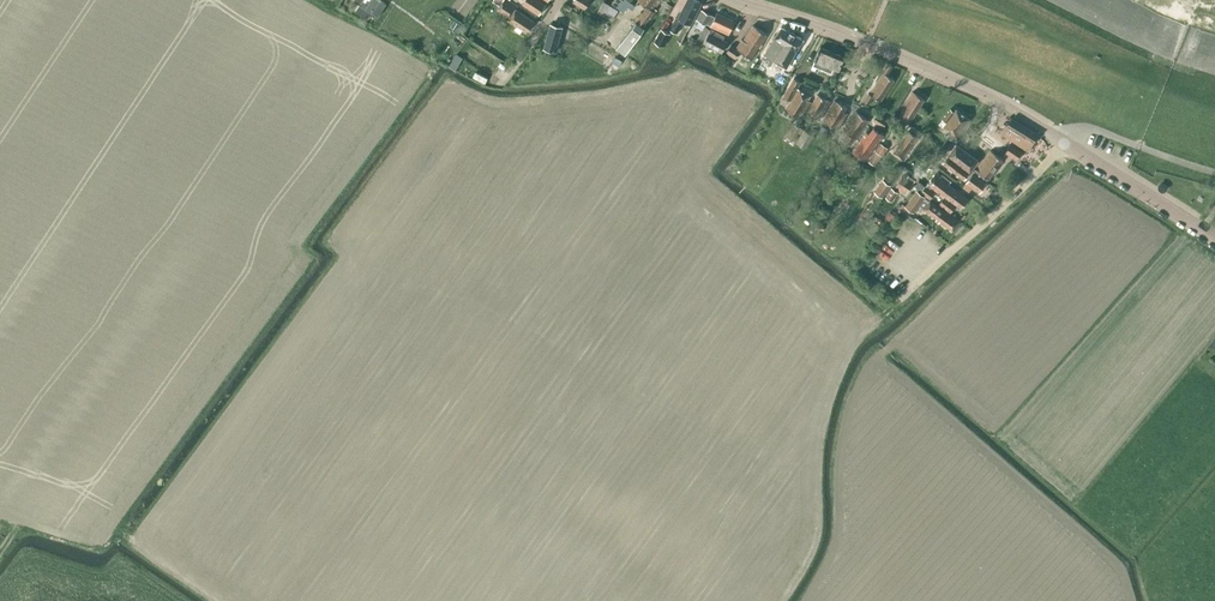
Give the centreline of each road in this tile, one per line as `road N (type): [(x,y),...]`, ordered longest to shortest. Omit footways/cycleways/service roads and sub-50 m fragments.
road 1 (tertiary): [(1064,143),(974,90),(730,0)]
road 2 (residential): [(904,292),(1064,143)]
road 3 (tertiary): [(1214,238),(1064,143)]

